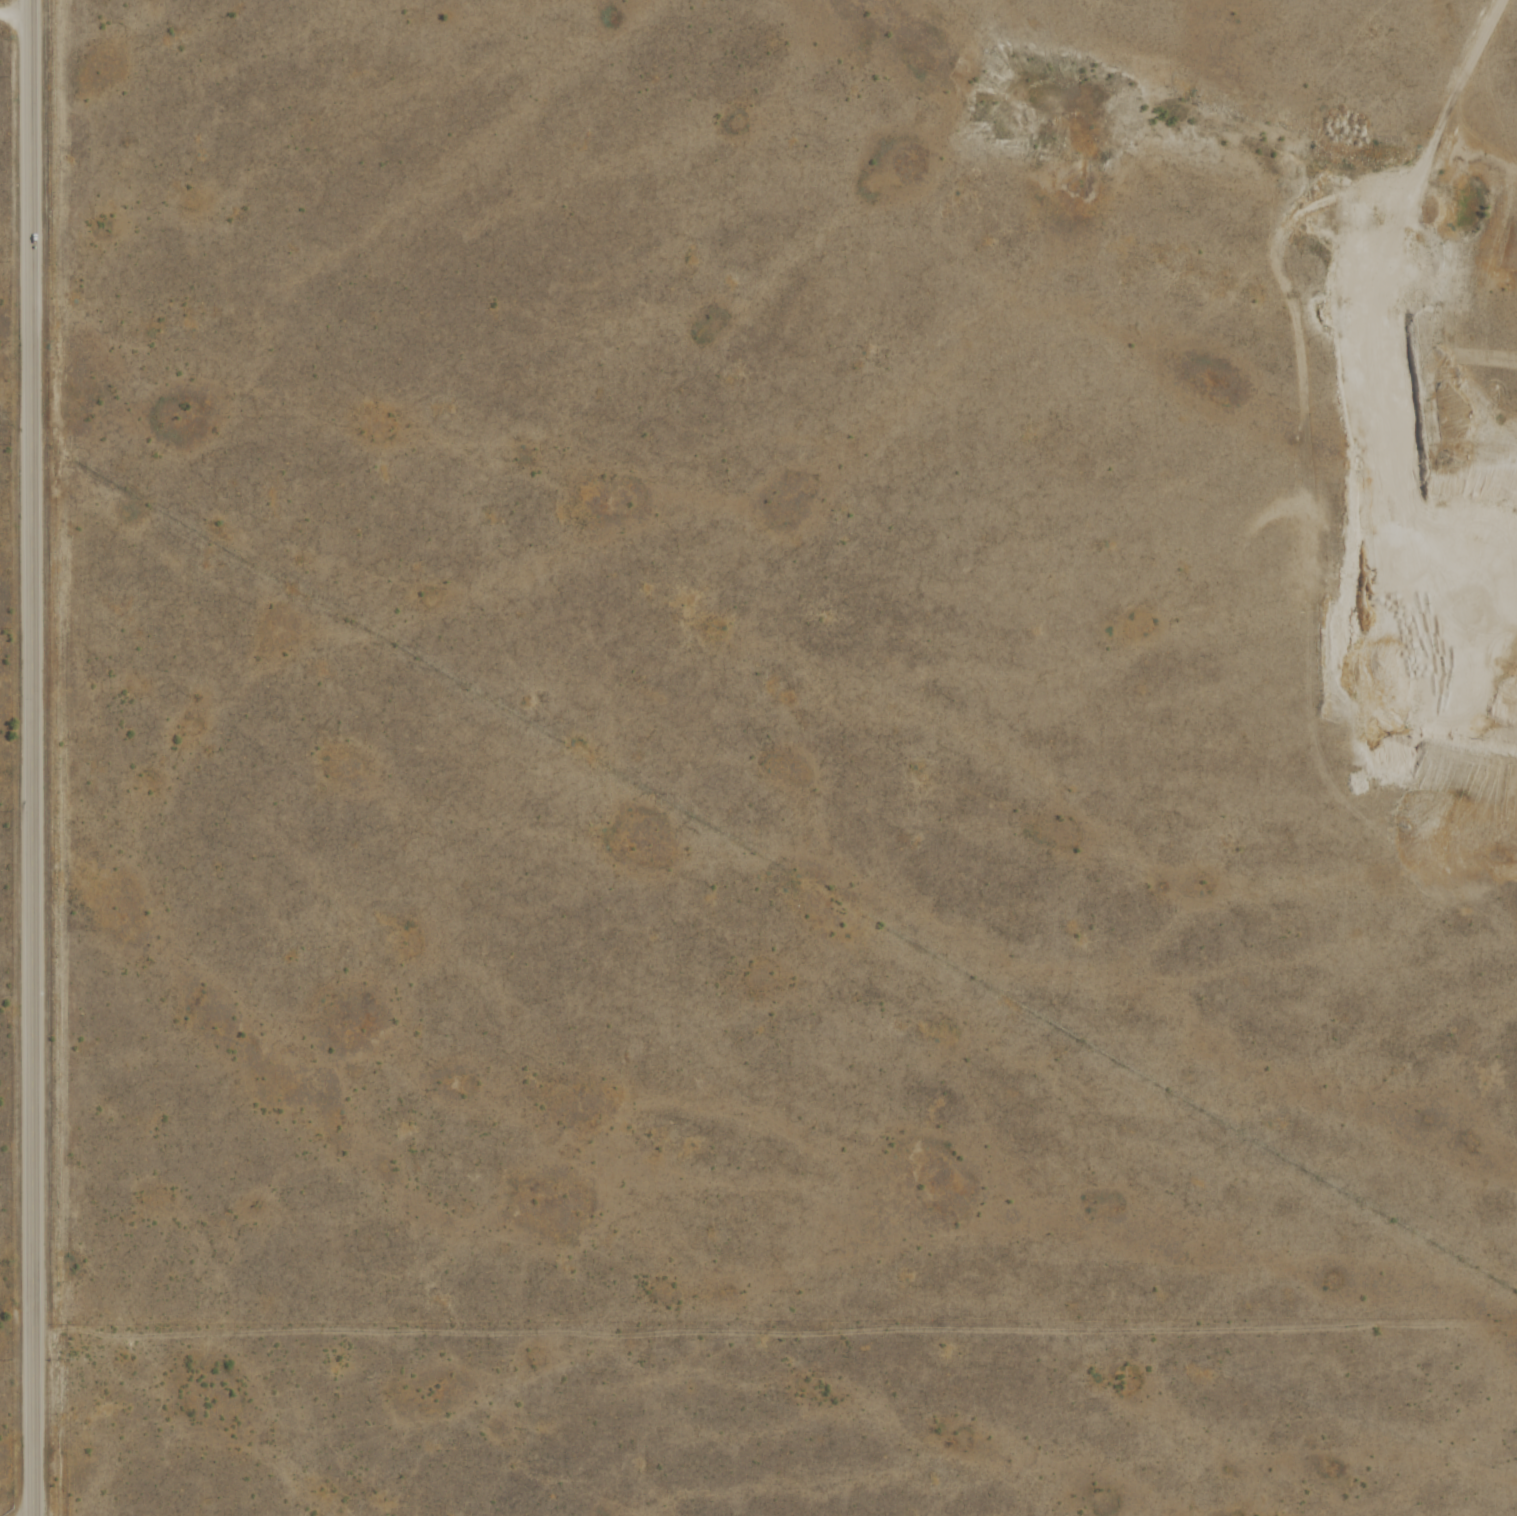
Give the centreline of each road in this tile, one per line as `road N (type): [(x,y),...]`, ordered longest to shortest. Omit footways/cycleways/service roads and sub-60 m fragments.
road 1 (secondary): [(37,1515),(36,0)]

